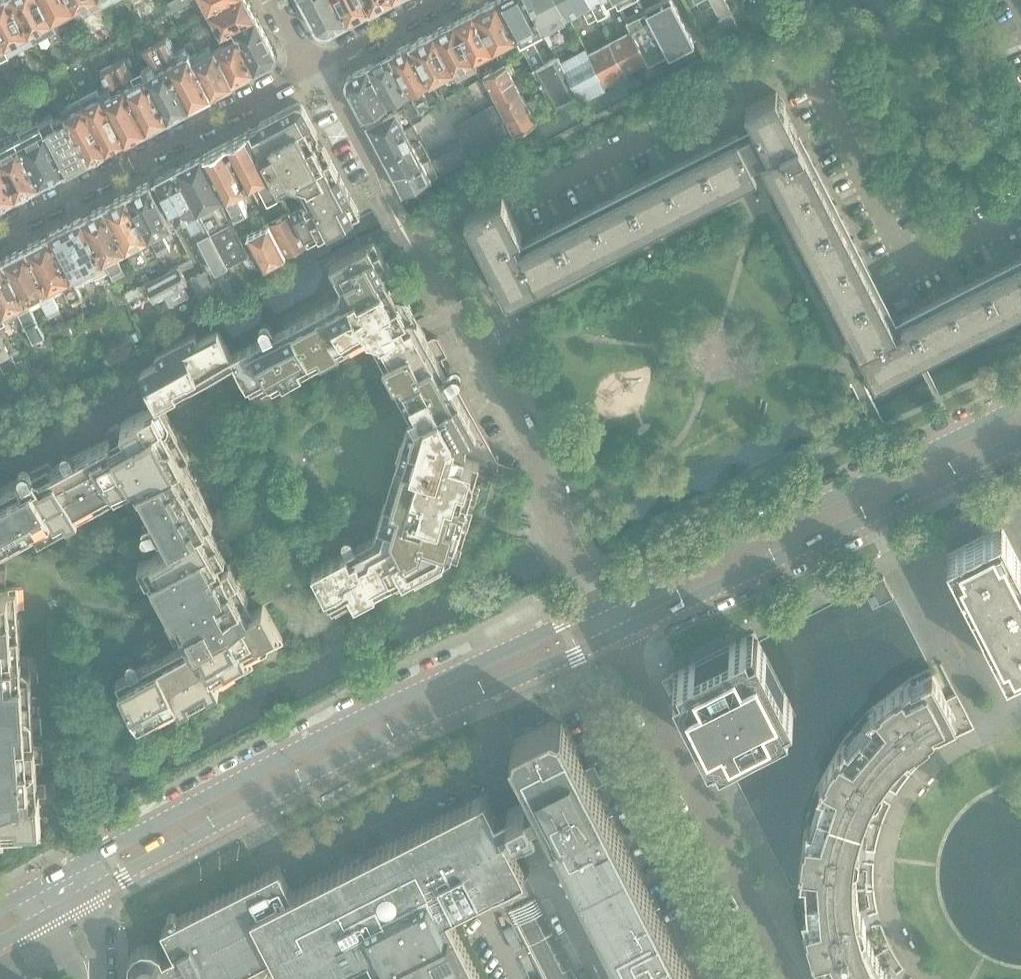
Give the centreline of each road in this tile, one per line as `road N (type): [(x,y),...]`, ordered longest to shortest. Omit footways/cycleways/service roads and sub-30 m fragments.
road 1 (secondary): [(600,605),(318,737),(69,866)]
road 2 (secondary): [(84,891),(616,637)]
road 3 (secondary): [(1020,404),(600,605)]
road 4 (secondary): [(616,637),(1020,441)]
road 5 (residential): [(791,978),(616,637)]
road 6 (residential): [(314,67),(0,233)]
road 7 (residential): [(600,605),(555,521),(536,452),(461,309)]
road 8 (residential): [(384,195),(314,67)]
road 9 (residential): [(314,67),(441,0)]

